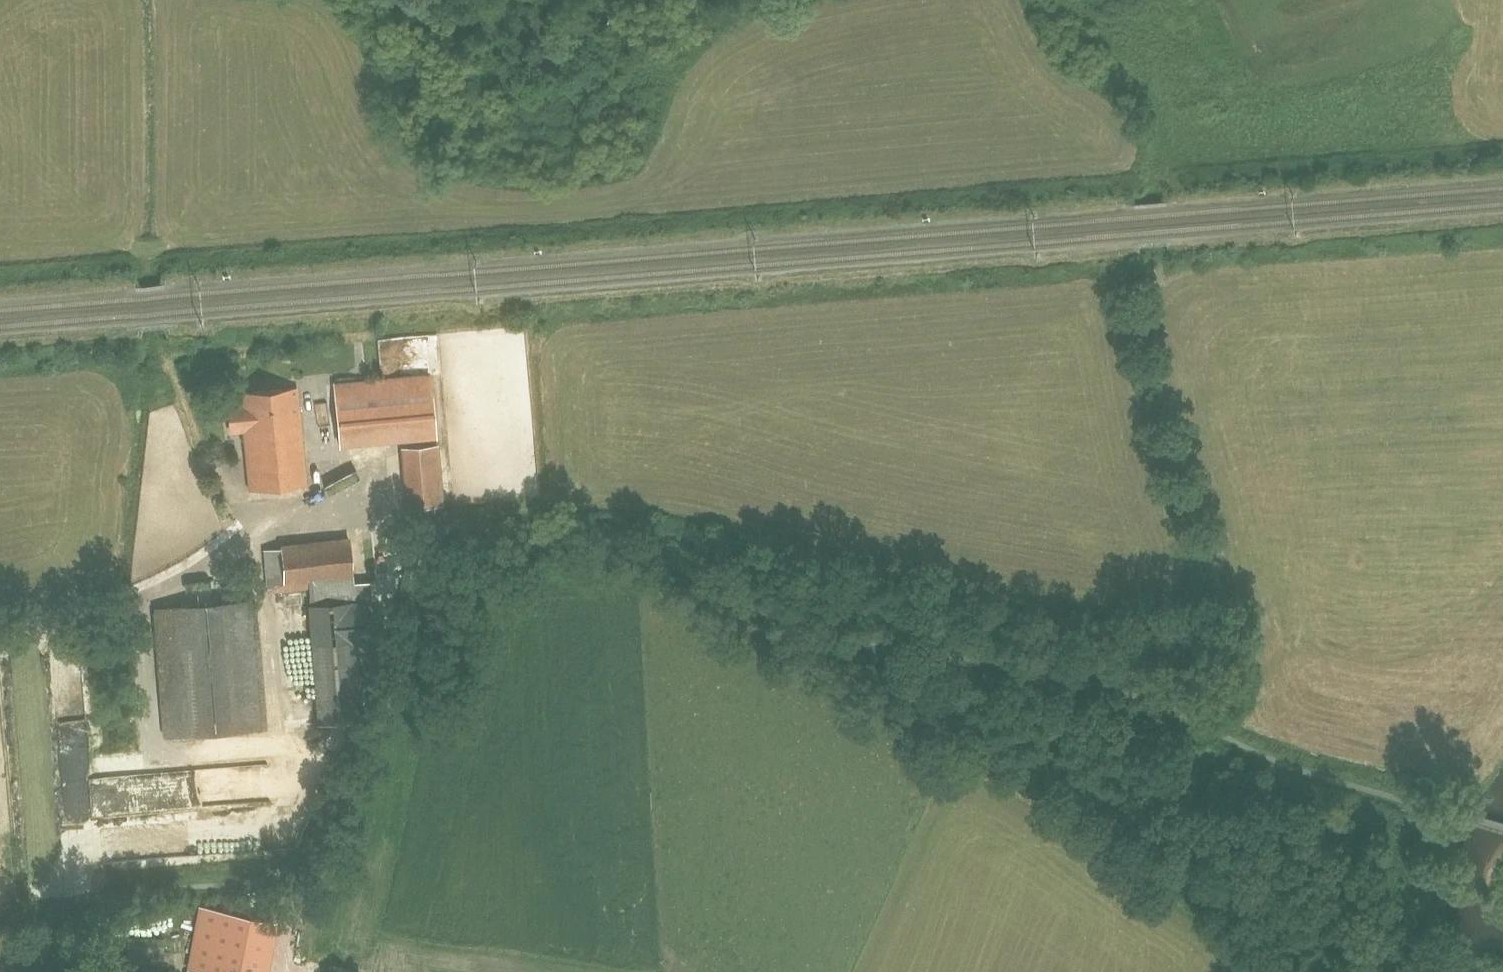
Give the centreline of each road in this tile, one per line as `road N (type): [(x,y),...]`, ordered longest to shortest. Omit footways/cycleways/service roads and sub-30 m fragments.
road 1 (track): [(179,244),(146,249),(152,323),(206,462),(252,531)]

